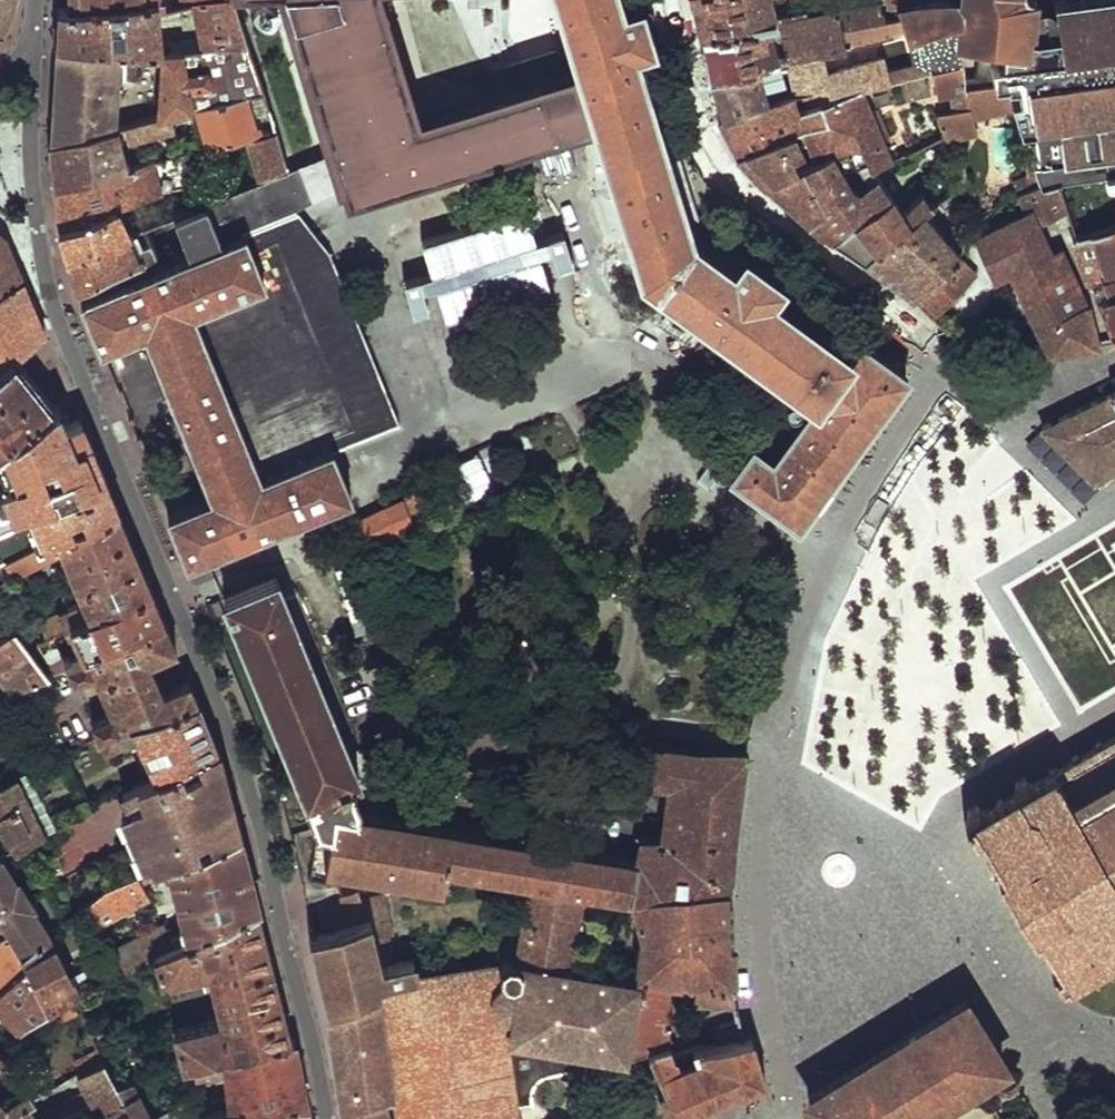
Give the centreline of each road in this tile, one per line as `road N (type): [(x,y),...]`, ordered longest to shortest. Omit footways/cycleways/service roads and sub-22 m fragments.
road 1 (residential): [(31,46),(32,169),(49,290),(253,799),(328,1118)]
road 2 (residential): [(674,0),(698,100),(727,163),(950,358)]

